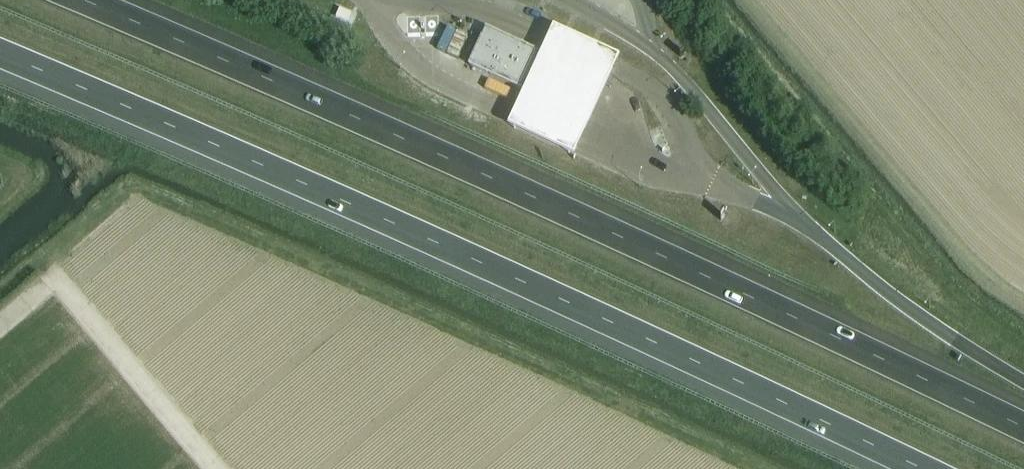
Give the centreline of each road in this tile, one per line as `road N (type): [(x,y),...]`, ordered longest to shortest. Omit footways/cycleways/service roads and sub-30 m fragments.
road 1 (motorway): [(1023,428),(626,240),(79,0)]
road 2 (motorway): [(0,54),(589,309),(923,468)]
road 3 (track): [(0,325),(54,280),(213,468)]
road 4 (motorway): [(1023,382),(892,295),(792,216)]

